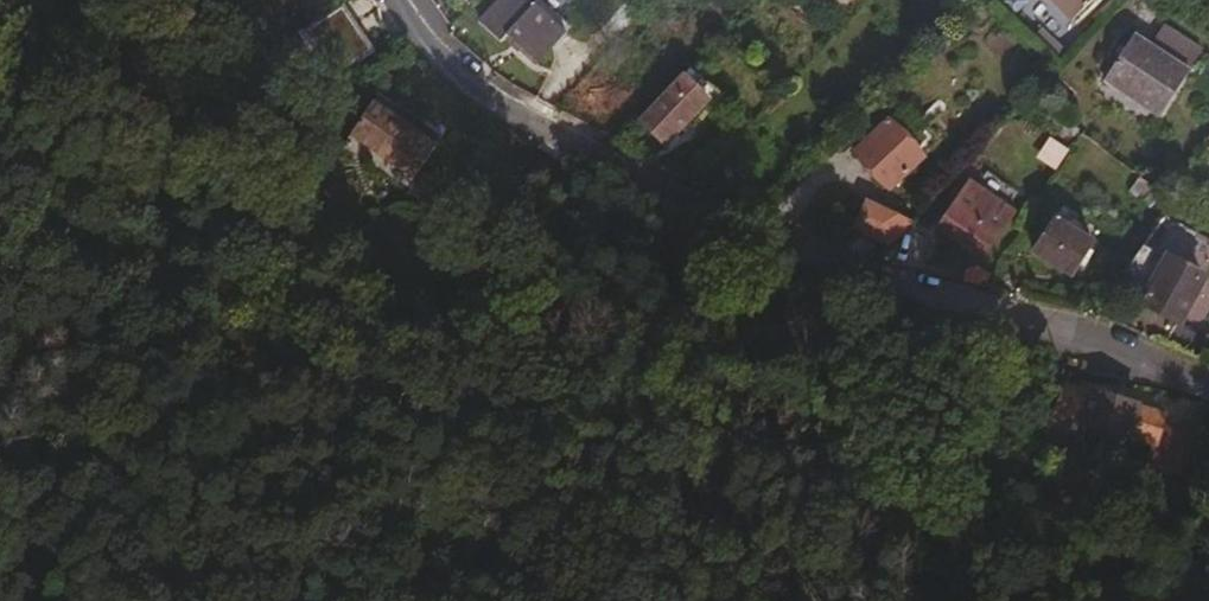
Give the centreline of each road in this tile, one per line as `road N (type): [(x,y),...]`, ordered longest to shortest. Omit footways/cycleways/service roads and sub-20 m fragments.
road 1 (residential): [(431,248),(415,253),(406,269),(420,299),(1044,600)]
road 2 (residential): [(398,0),(450,65),(515,115),(602,162),(676,197),(1039,324)]
road 3 (residential): [(431,248),(778,332),(1039,324)]
road 4 (residential): [(1039,324),(1208,386)]

